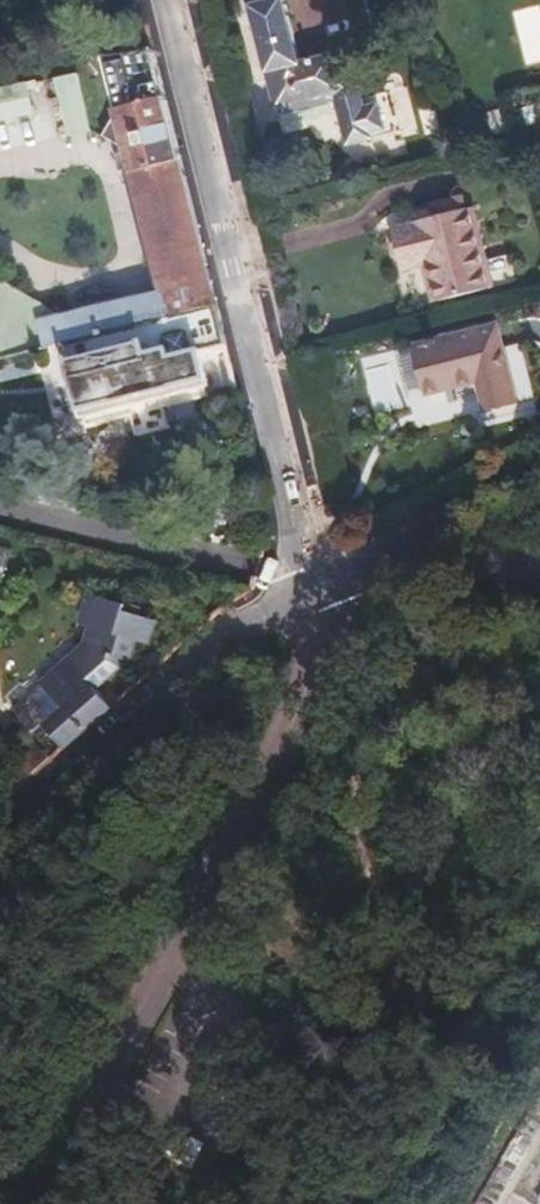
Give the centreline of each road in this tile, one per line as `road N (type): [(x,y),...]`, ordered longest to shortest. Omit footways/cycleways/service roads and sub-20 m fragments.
road 1 (unclassified): [(307,568),(327,655),(30,1203)]
road 2 (residential): [(307,568),(166,0)]
road 3 (residential): [(0,831),(307,568)]
road 4 (residential): [(0,509),(307,568)]
road 5 (residential): [(539,470),(406,530),(385,546),(384,568)]
road 6 (residential): [(539,568),(384,568)]

